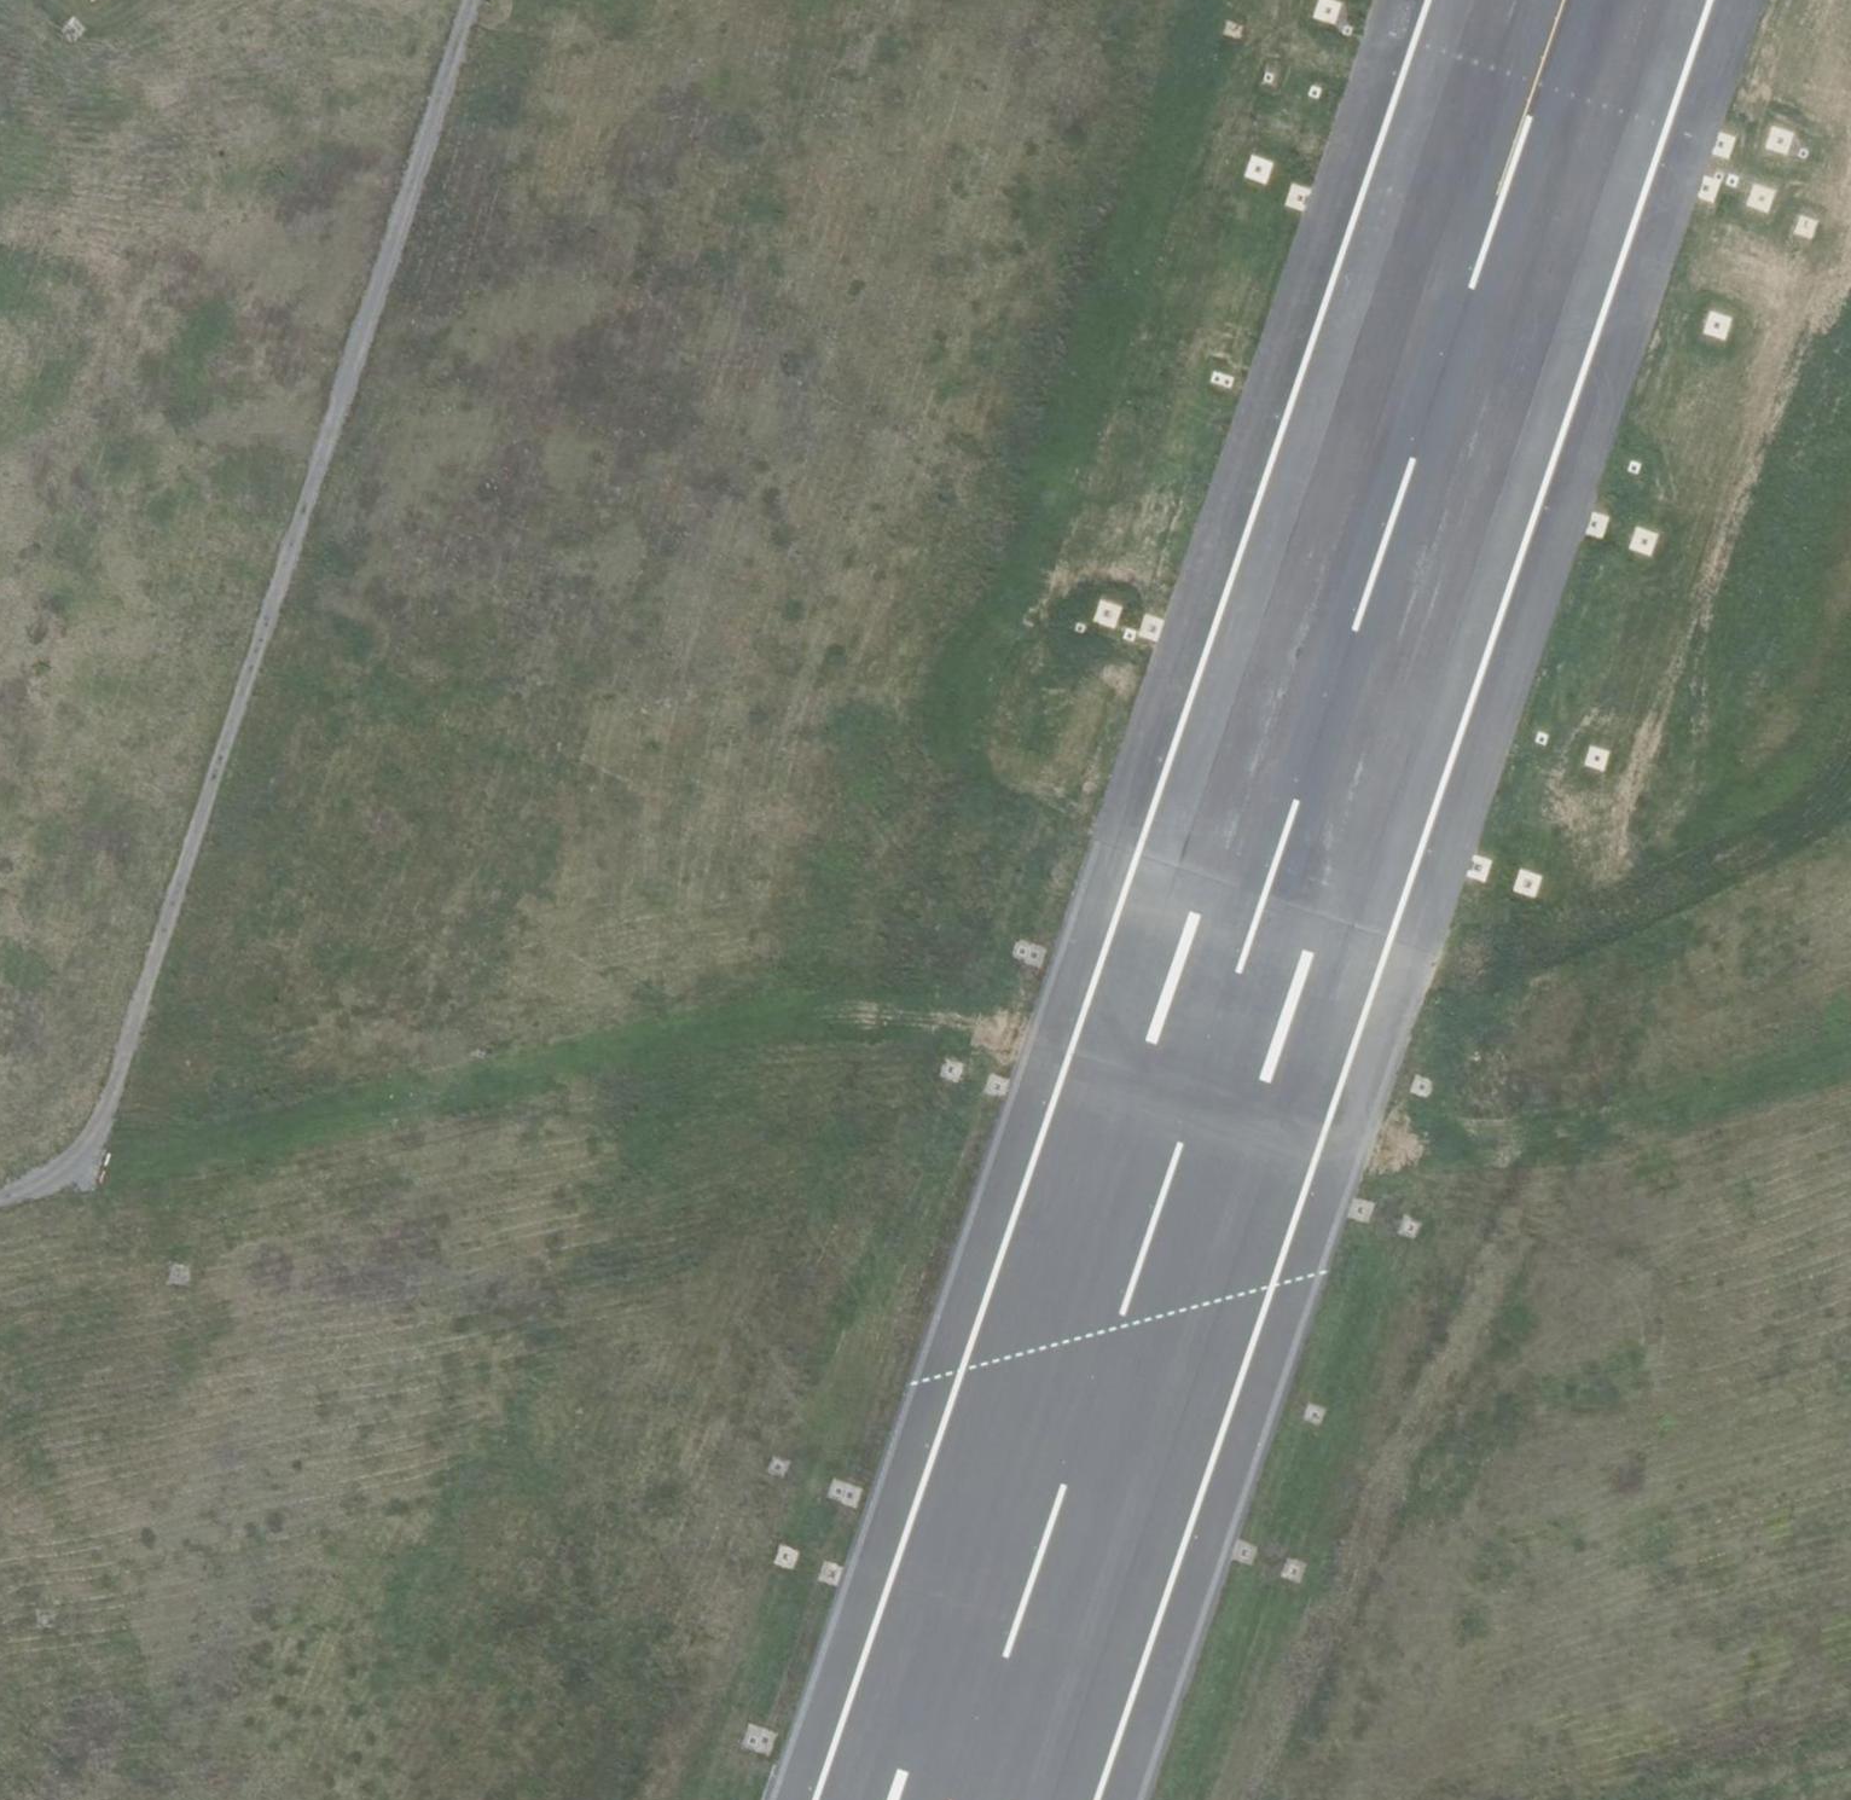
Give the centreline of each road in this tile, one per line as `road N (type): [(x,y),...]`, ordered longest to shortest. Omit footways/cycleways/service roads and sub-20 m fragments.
road 1 (track): [(0,1200),(66,1168),(97,1129),(477,0)]

